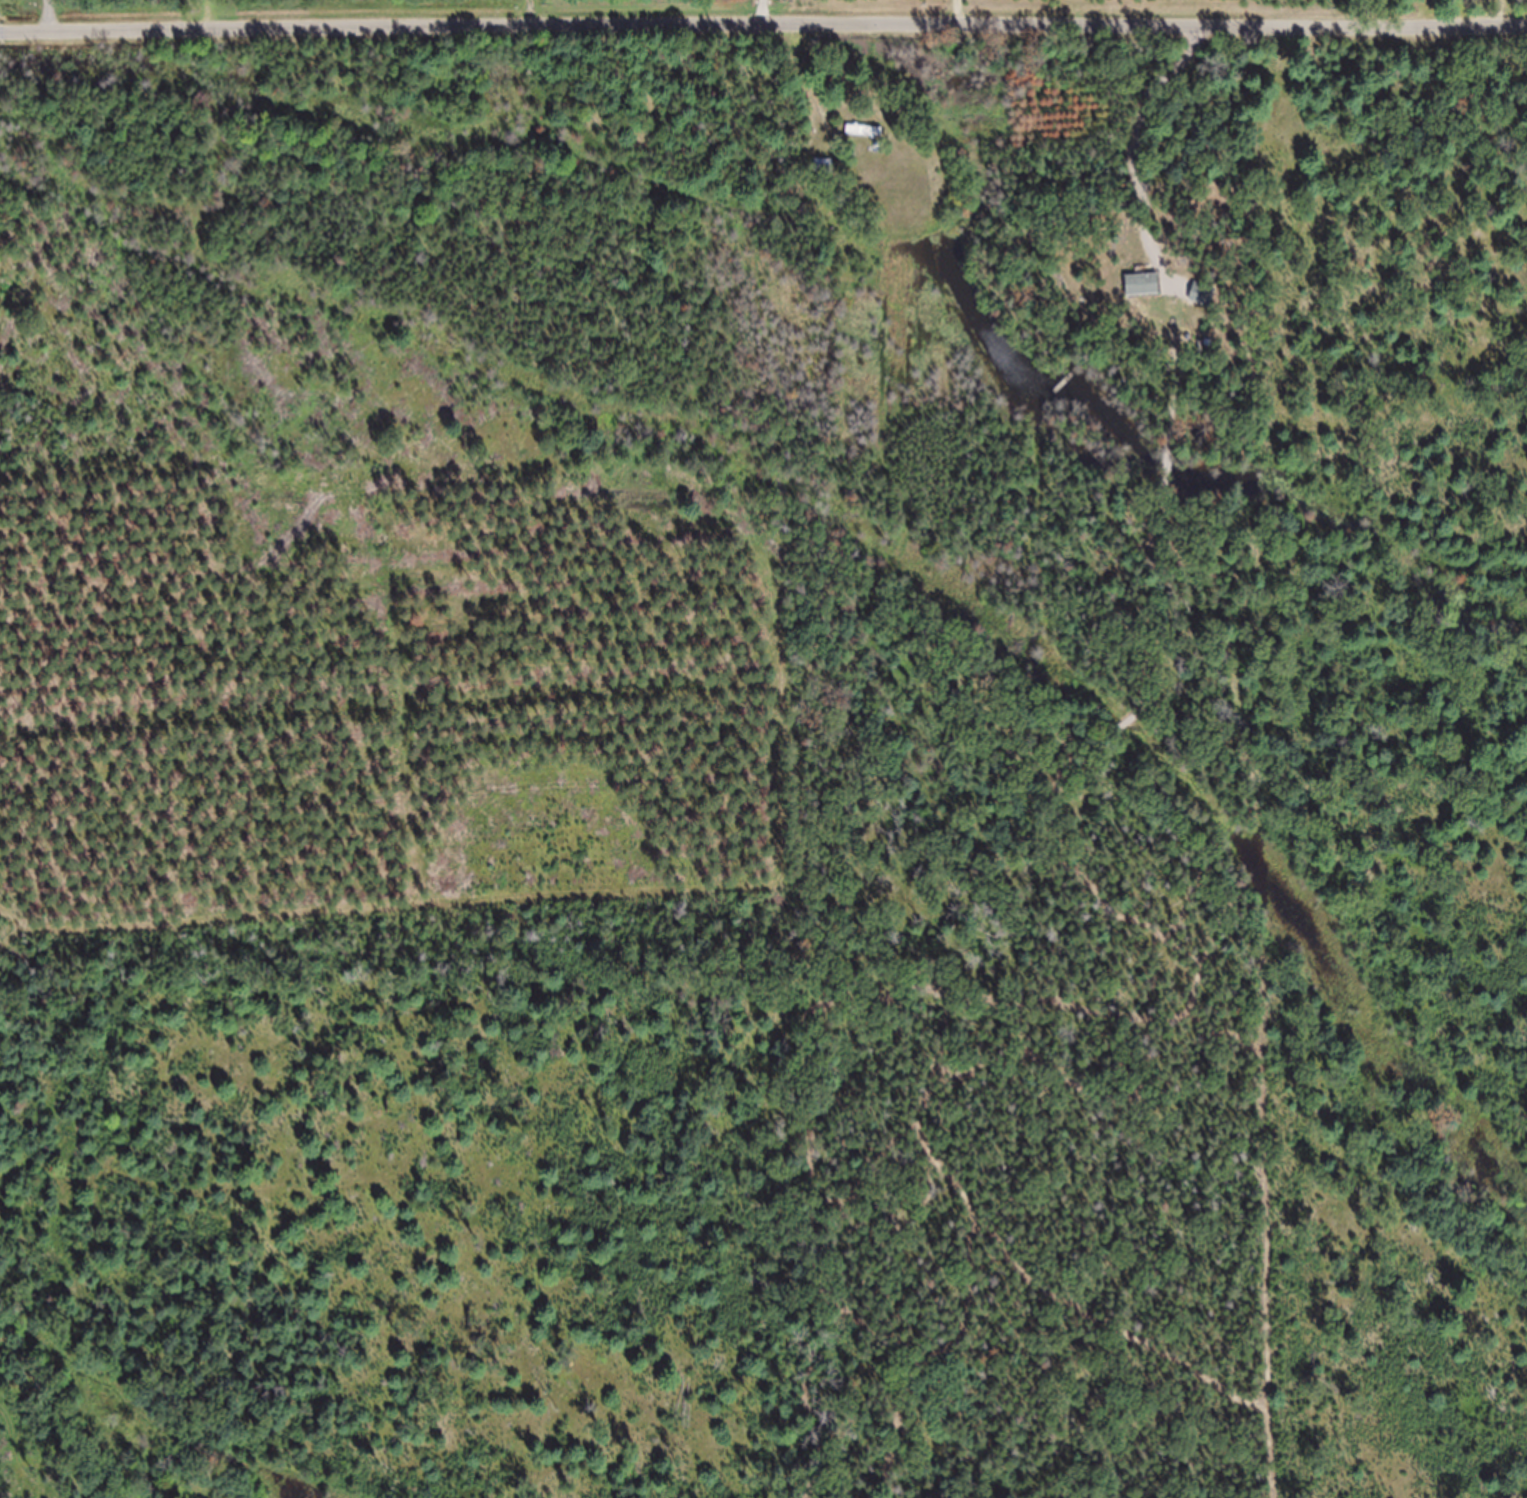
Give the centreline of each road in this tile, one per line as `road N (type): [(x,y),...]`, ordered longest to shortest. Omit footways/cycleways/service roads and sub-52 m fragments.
road 1 (residential): [(1526,30),(1374,34),(1271,19),(0,30)]

